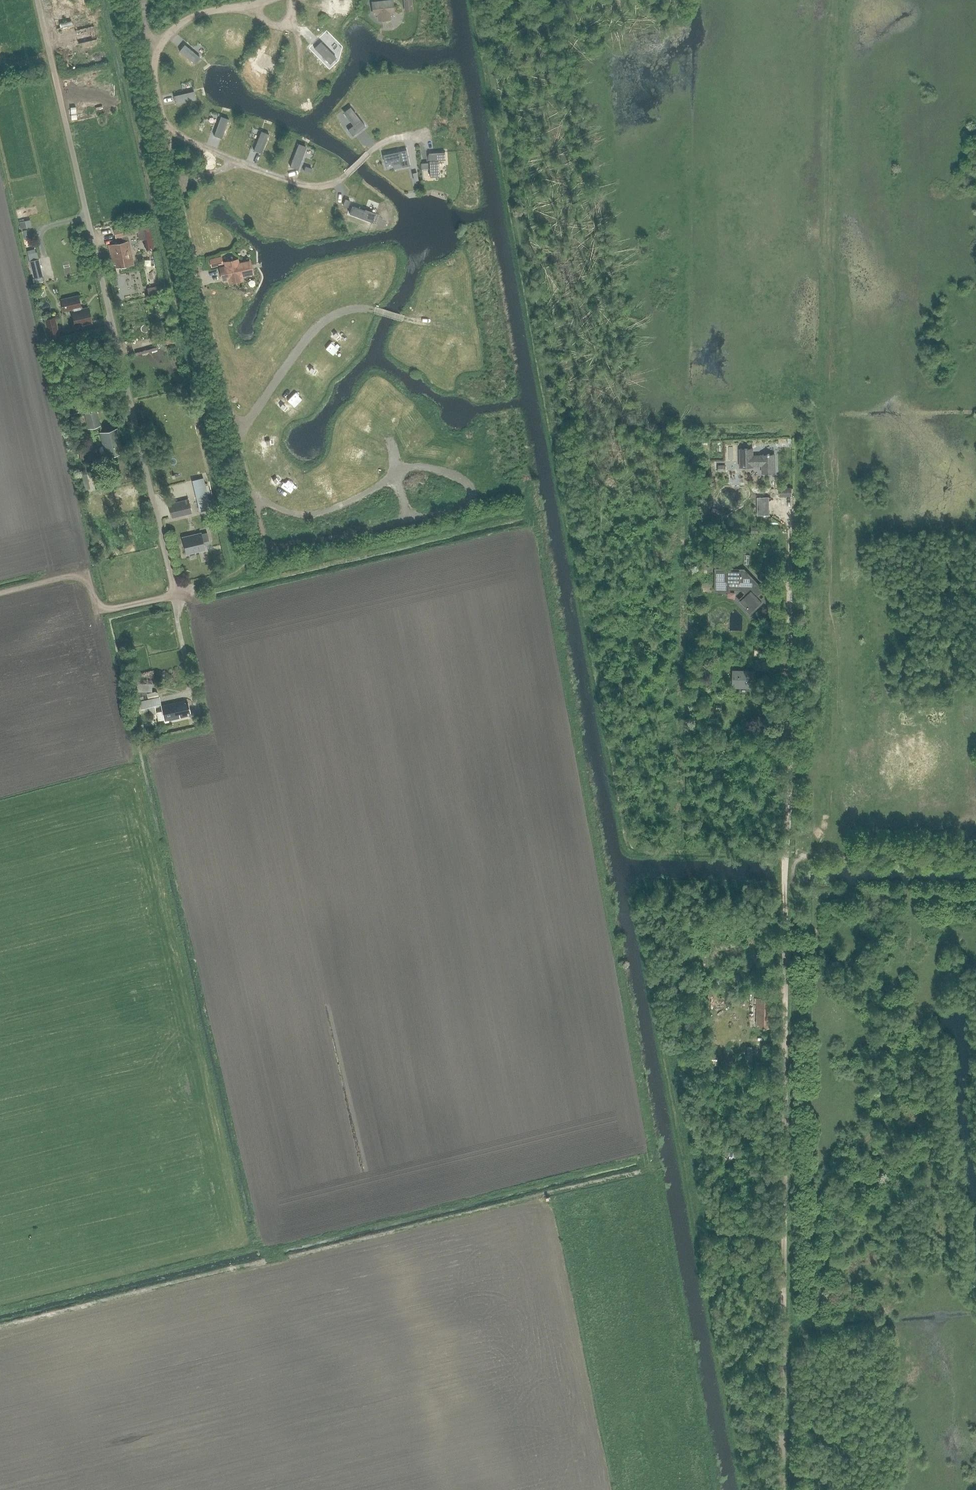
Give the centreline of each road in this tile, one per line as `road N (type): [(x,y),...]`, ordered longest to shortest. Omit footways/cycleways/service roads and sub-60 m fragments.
road 1 (track): [(780,1489),(791,529)]
road 2 (unclassified): [(173,593),(36,0)]

